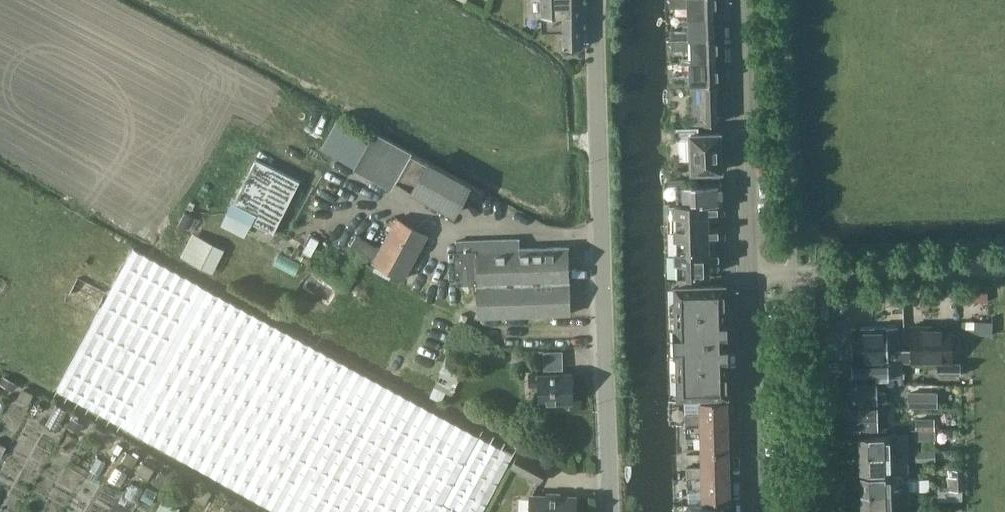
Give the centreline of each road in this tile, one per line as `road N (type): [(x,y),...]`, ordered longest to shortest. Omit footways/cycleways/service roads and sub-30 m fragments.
road 1 (unclassified): [(611,511),(595,0)]
road 2 (secondary): [(755,511),(741,0)]
road 3 (track): [(244,0),(490,140),(597,141)]
road 4 (track): [(795,279),(1004,274)]

